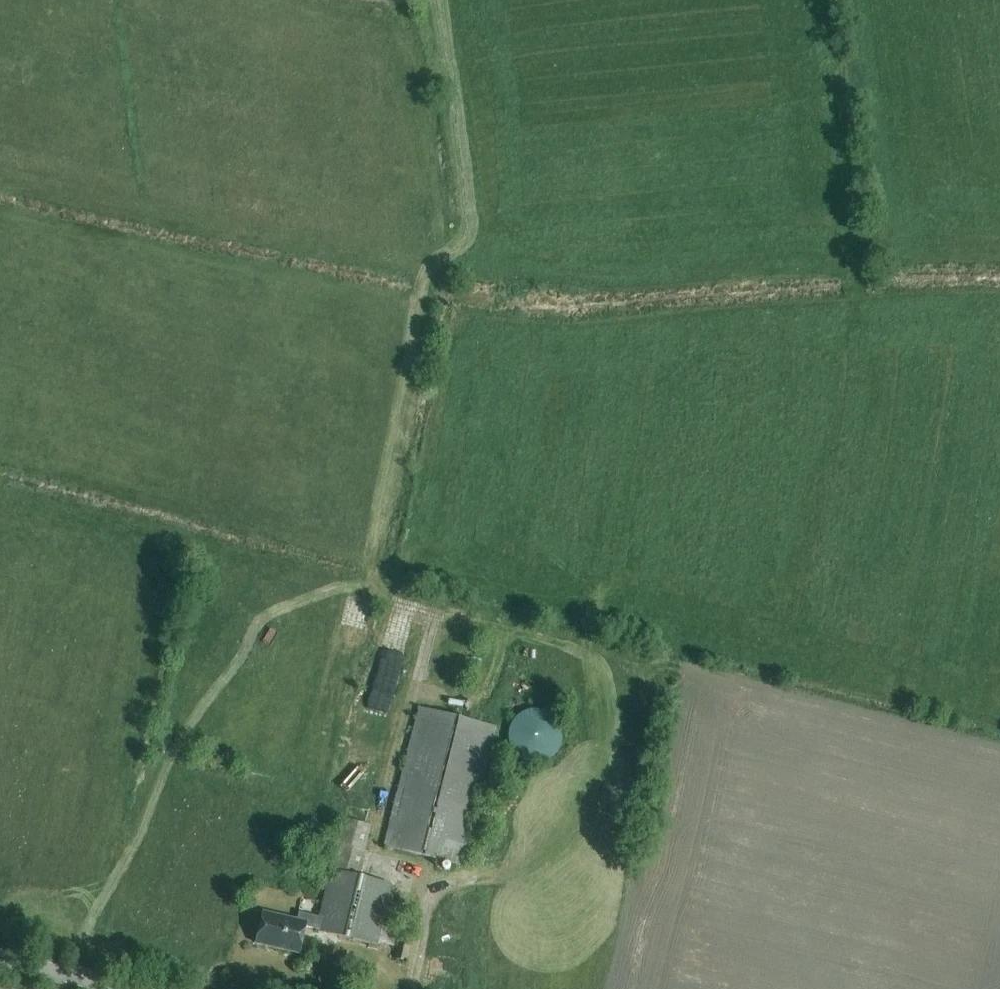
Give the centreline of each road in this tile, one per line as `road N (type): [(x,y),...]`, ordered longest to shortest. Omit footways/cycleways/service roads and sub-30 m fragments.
road 1 (tertiary): [(122,988),(0,958)]

